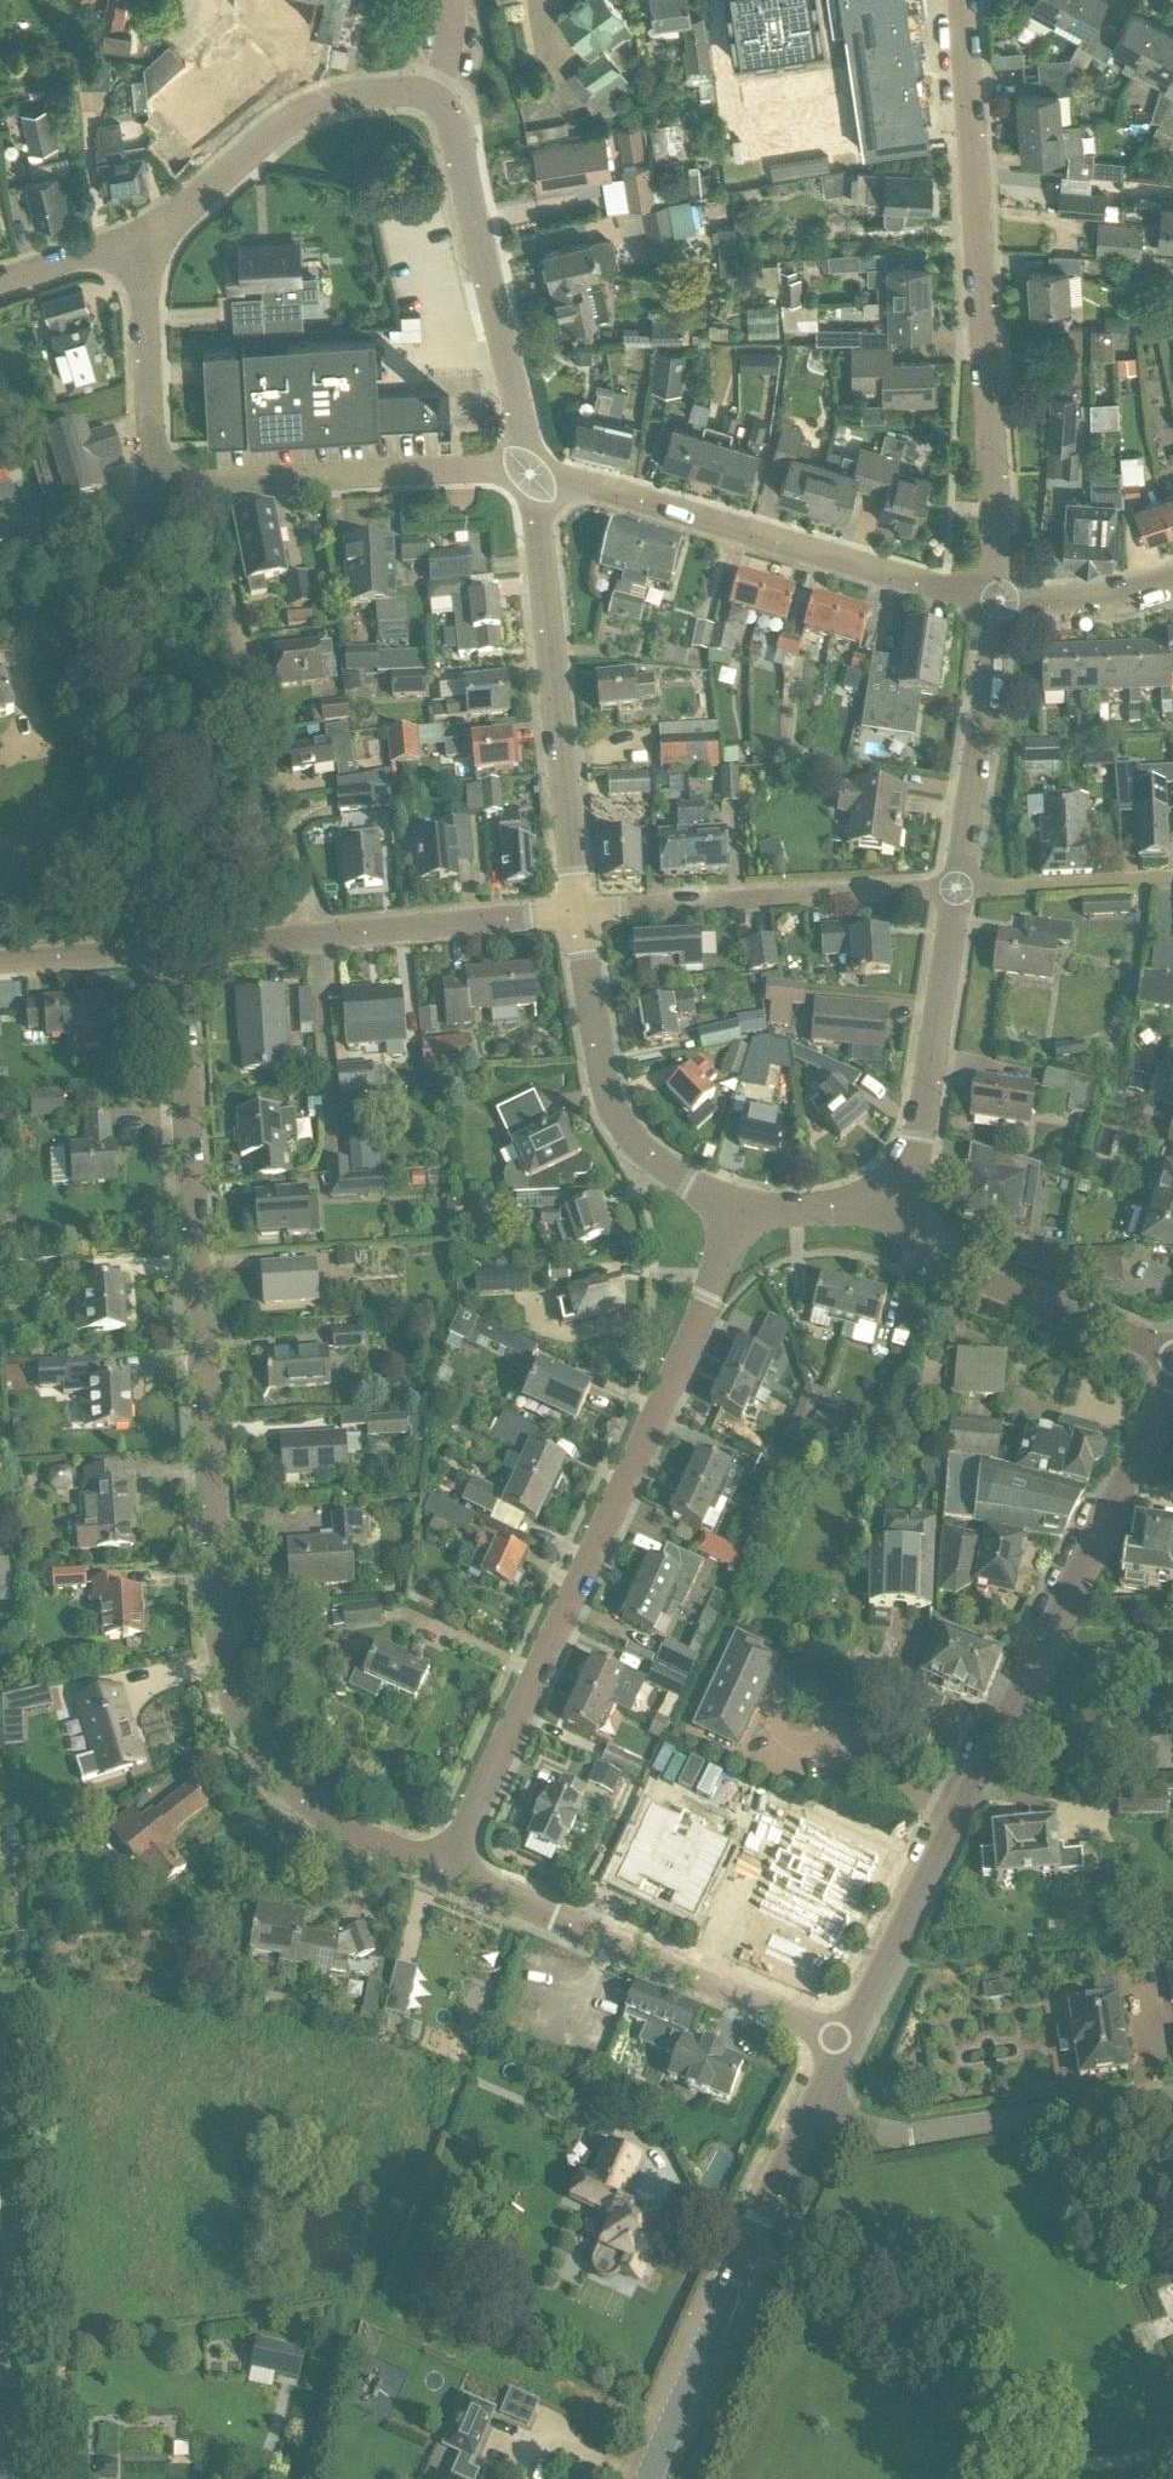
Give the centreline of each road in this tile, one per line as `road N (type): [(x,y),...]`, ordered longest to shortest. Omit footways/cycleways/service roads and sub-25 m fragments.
road 1 (residential): [(449,1867),(340,1823),(281,1775),(239,1714),(218,1629),(177,952)]
road 2 (tertiary): [(845,2039),(1172,1393)]
road 3 (residential): [(449,1867),(745,1210)]
road 4 (residential): [(1002,598),(960,0)]
road 5 (residential): [(1002,598),(926,585),(534,469)]
road 6 (residential): [(577,913),(534,469)]
road 7 (residential): [(845,2039),(449,1867)]
road 8 (tertiary): [(648,2478),(740,2251),(814,2103)]
road 9 (residential): [(577,913),(177,952)]
road 10 (residential): [(534,469),(458,126),(437,98)]
road 11 (residential): [(577,913),(961,890)]
road 12 (residential): [(534,469),(160,481)]
road 13 (residential): [(745,1210),(694,1187),(634,1140),(603,1081),(577,913)]
road 14 (residential): [(1172,2094),(939,2133),(863,2127),(814,2103)]
road 15 (residential): [(145,228),(326,103),(400,92),(437,98)]
road 16 (residential): [(1172,1351),(925,1252),(889,1198)]
road 17 (residential): [(889,1198),(917,1144),(961,890)]
road 18 (residential): [(961,890),(1002,598)]
road 19 (residential): [(160,481),(152,469),(144,371),(145,228)]
road 20 (residential): [(1172,875),(961,890)]
road 21 (residential): [(160,481),(148,505),(0,565)]
road 22 (residential): [(177,952),(0,965)]
road 23 (residential): [(1002,598),(1172,576)]
road 24 (residential): [(145,228),(0,286)]
road 25 (residential): [(889,1198),(862,1210),(745,1210)]

